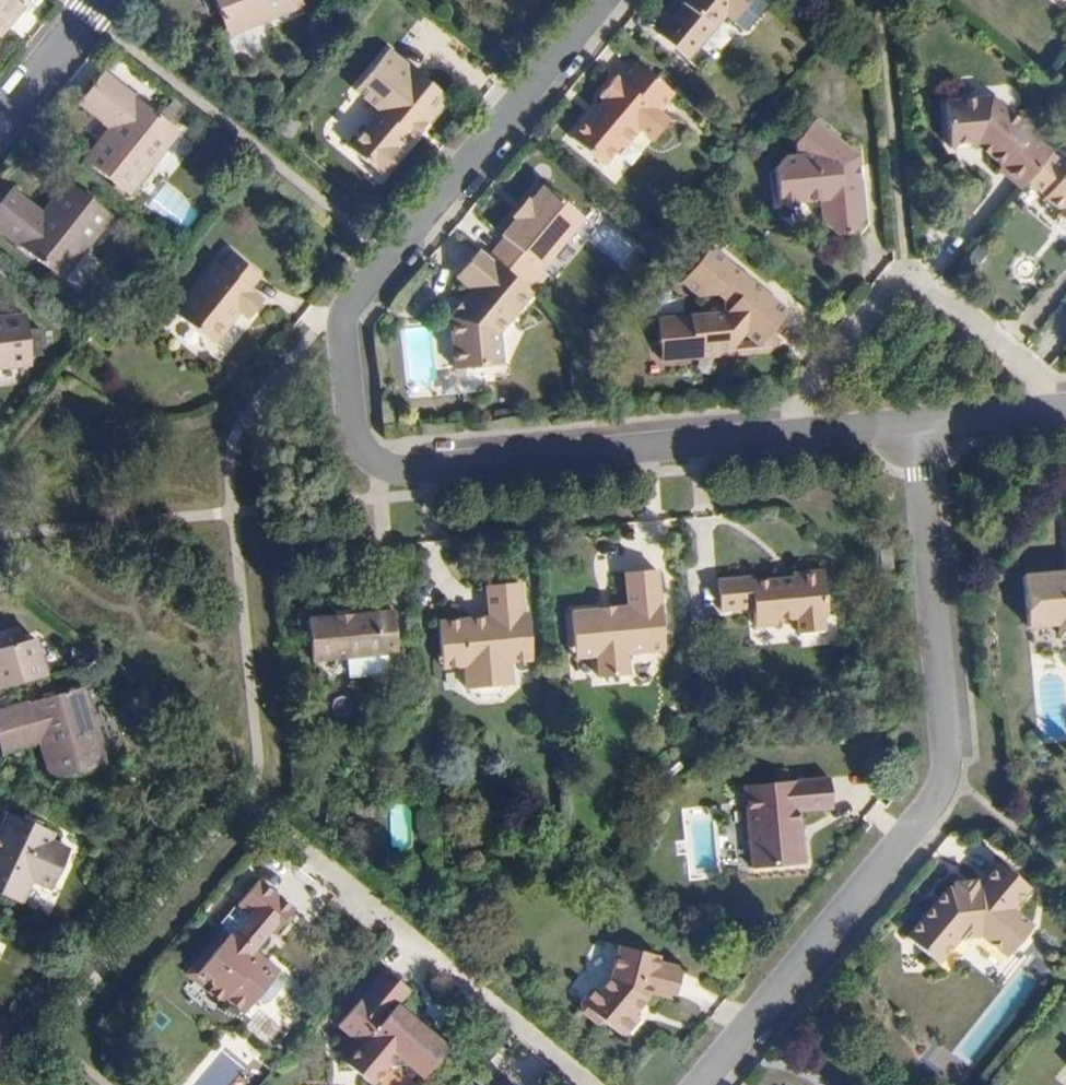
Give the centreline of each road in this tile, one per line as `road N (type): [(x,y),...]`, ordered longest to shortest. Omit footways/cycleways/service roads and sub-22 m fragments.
road 1 (residential): [(603,0),(351,309),(361,441),(371,458),(409,471),(771,443)]
road 2 (residential): [(702,1084),(920,823),(948,768),(918,422)]
road 3 (residential): [(771,443),(899,280),(1059,409)]
road 4 (residential): [(0,127),(99,0)]
road 5 (residential): [(771,443),(918,422)]
road 6 (residential): [(918,422),(1059,409)]

